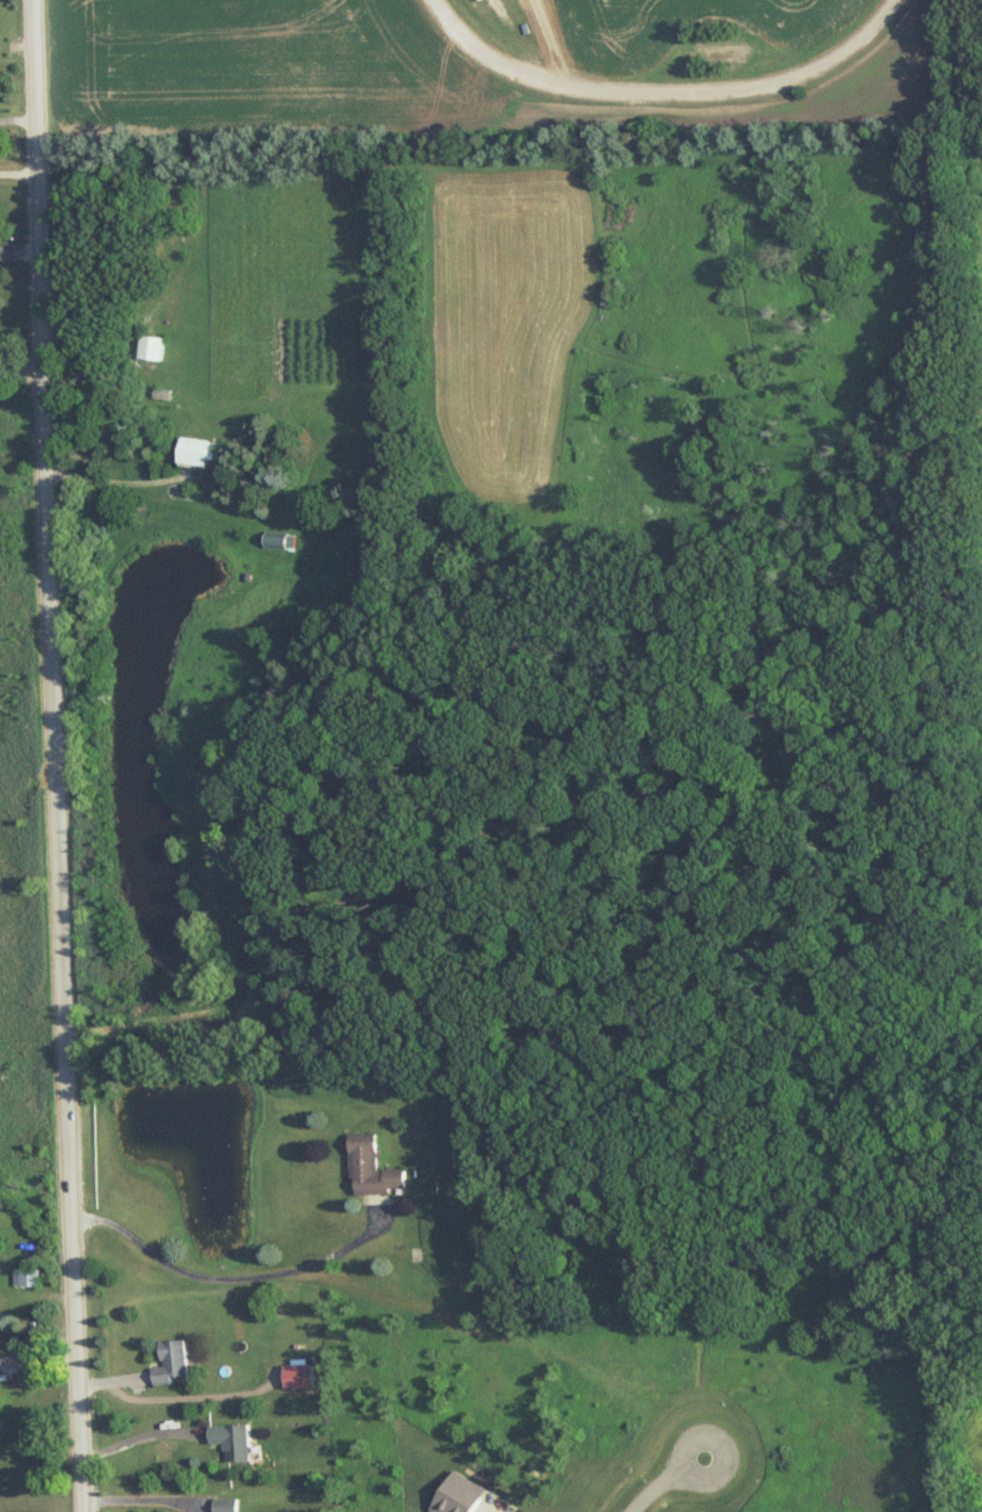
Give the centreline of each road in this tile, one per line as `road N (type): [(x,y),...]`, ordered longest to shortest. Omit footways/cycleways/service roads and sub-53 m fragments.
road 1 (residential): [(84,1511),(31,0)]

